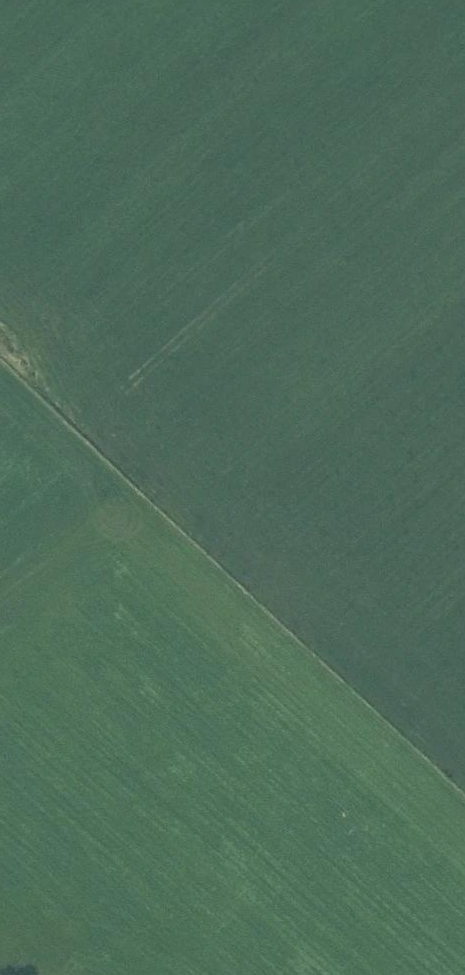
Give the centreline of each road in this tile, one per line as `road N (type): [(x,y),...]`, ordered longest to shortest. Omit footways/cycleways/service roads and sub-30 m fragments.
road 1 (track): [(122,468),(0,353)]

